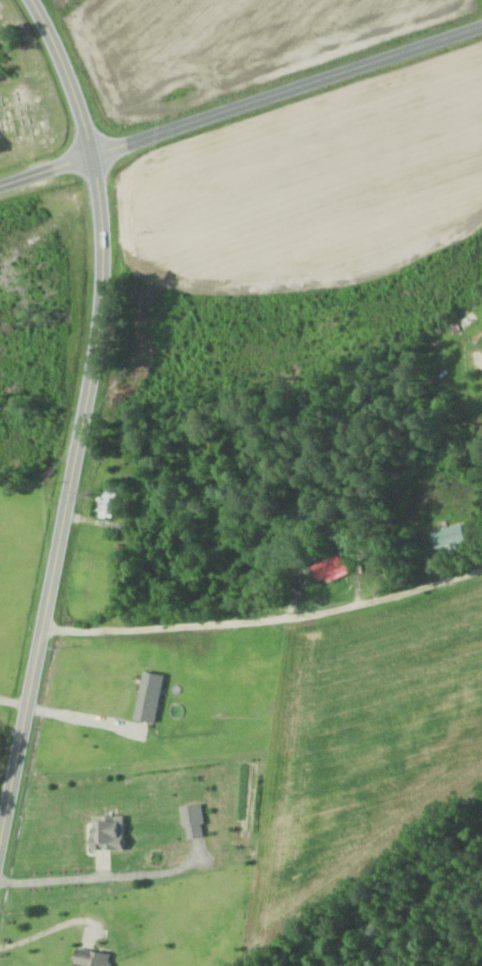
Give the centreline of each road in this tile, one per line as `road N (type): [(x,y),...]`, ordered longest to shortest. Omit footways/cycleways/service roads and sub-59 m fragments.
road 1 (secondary): [(0,842),(82,434),(102,282),(92,154),(64,66),(32,0)]
road 2 (residential): [(0,185),(481,26)]
road 3 (residential): [(44,625),(109,631),(337,608),(481,556)]

